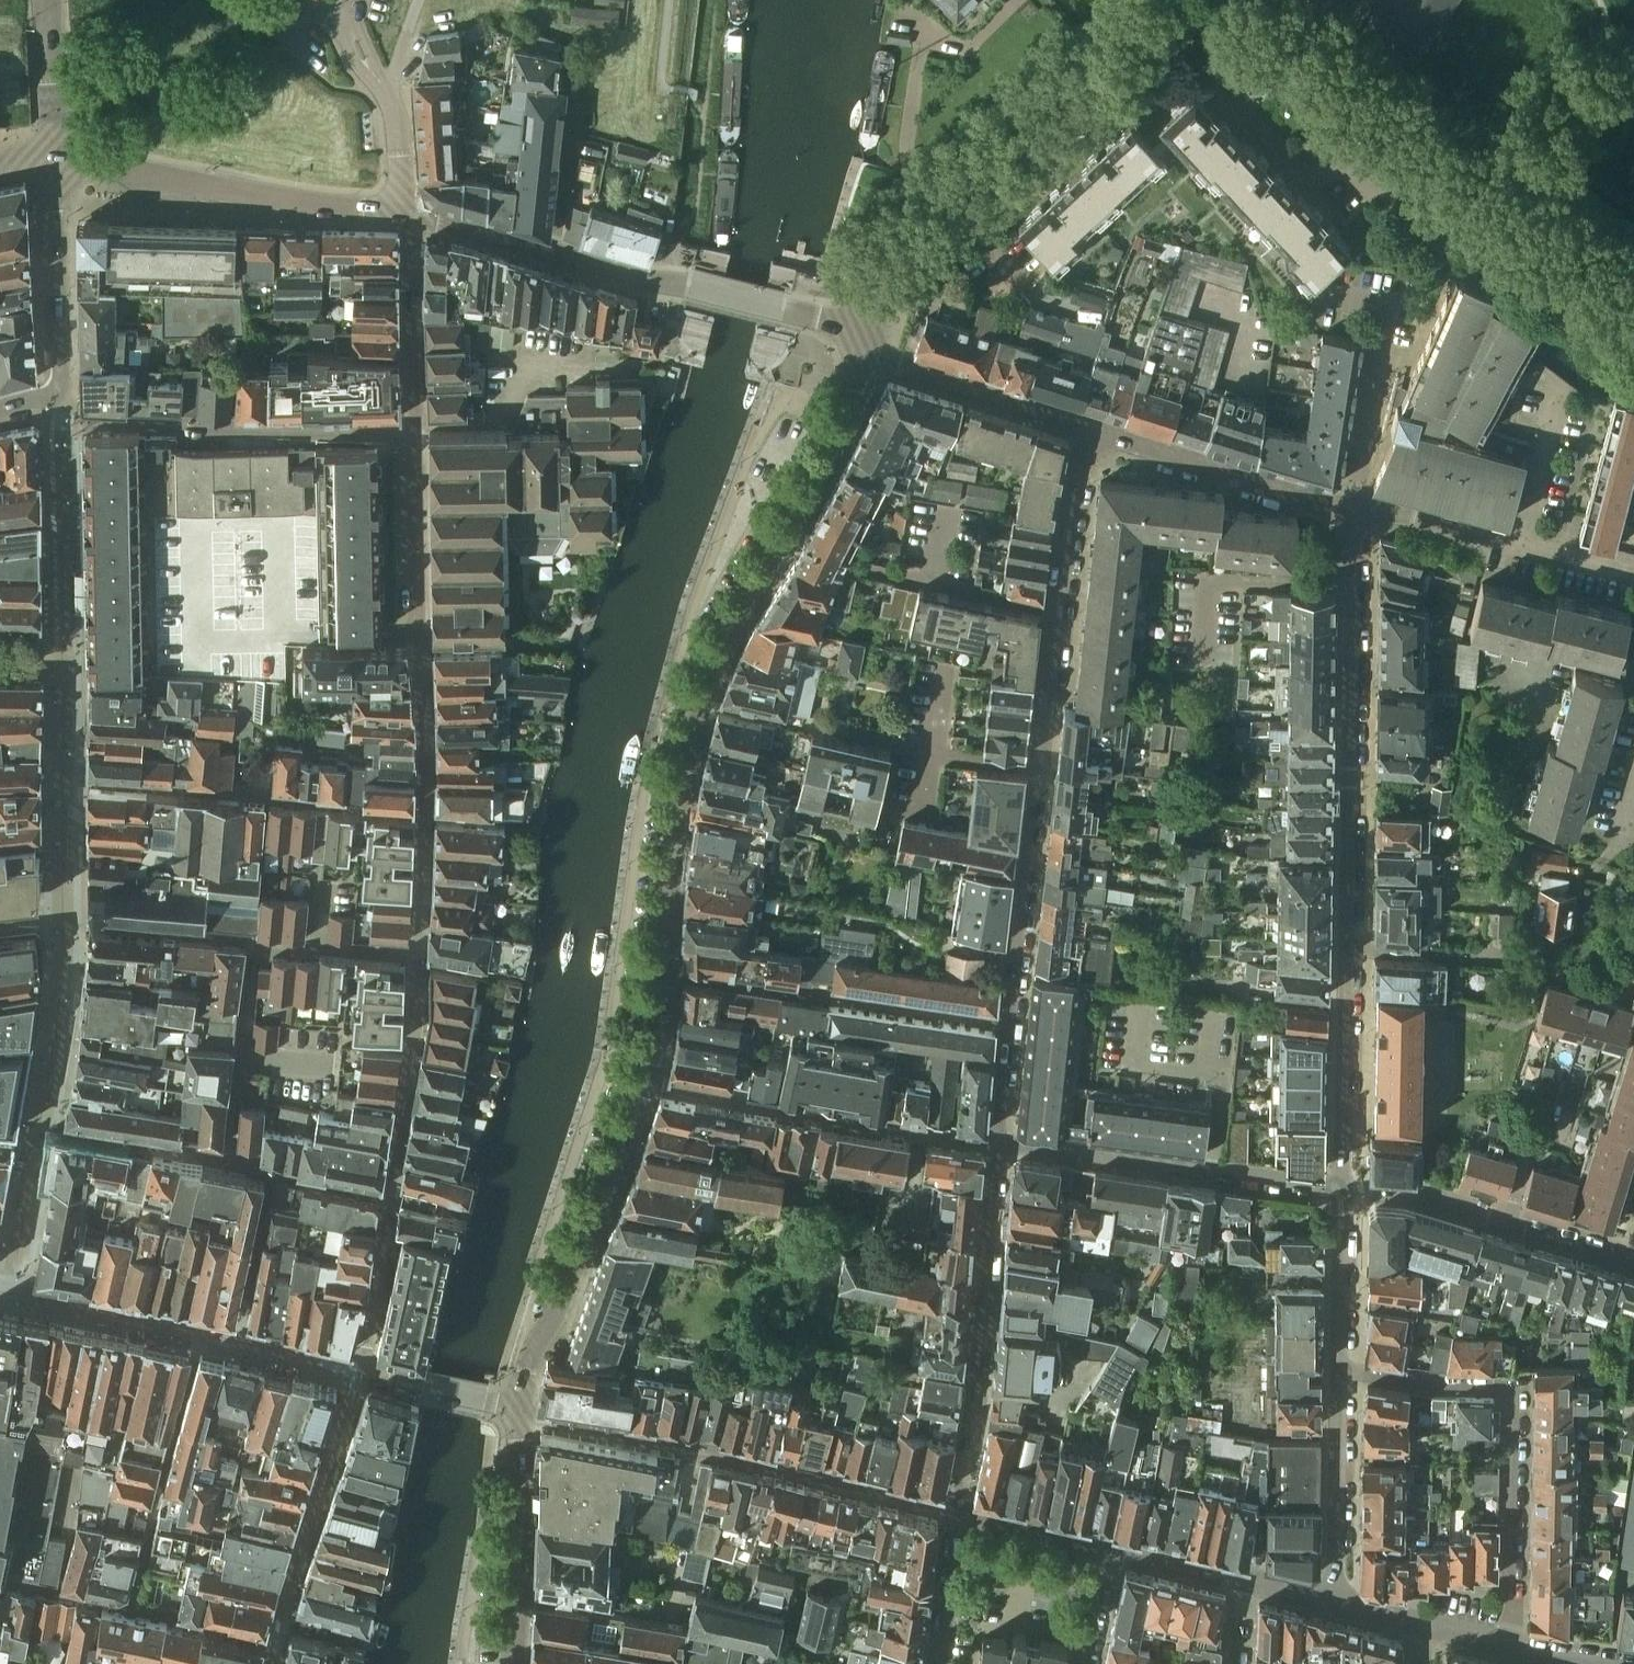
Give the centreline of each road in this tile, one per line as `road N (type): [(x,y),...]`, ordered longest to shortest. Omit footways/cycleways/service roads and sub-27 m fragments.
road 1 (residential): [(1347,1193),(1358,514)]
road 2 (residential): [(863,343),(822,318),(406,215)]
road 3 (residential): [(863,343),(885,295),(1142,57),(1166,16)]
road 4 (residential): [(957,1515),(703,1451),(521,1421)]
road 5 (residential): [(670,976),(678,834),(692,768),(740,633),(786,552)]
road 6 (residential): [(1512,1647),(1513,1400),(1502,1390),(1429,1389),(1344,1374)]
road 7 (residential): [(416,435),(429,817)]
road 8 (residential): [(416,435),(62,419),(55,393)]
road 9 (residential): [(1004,1146),(957,1515)]
road 10 (residential): [(1379,187),(1440,250),(1392,309),(1358,514)]
road 11 (residential): [(429,817),(64,782)]
road 12 (residential): [(51,157),(296,205),(406,215)]
road 13 (residential): [(1004,1146),(649,1087)]
road 14 (residential): [(1379,187),(1345,163),(1326,165),(1309,181),(1230,97),(1256,42),(1166,16)]
road 15 (residential): [(521,1410),(531,1358),(649,1087)]
road 16 (residential): [(1013,1026),(670,976)]
road 17 (residential): [(1347,1193),(1004,1146)]
road 18 (residential): [(393,1201),(362,1373),(521,1410)]
road 19 (residential): [(1059,612),(786,552)]
road 20 (residential): [(1358,514),(1091,433)]
road 21 (residential): [(1038,769),(1013,1026)]
road 22 (residential): [(421,956),(393,1201)]
road 23 (residential): [(1091,433),(898,366),(863,343)]
road 24 (residential): [(521,1421),(514,1663)]
road 25 (residential): [(55,393),(62,370),(51,157)]
road 26 (residential): [(1337,1603),(1344,1374)]
road 27 (residential): [(786,552),(852,435),(863,343)]
road 28 (residential): [(256,947),(229,1166)]
road 29 (residential): [(406,215),(416,435)]
road 30 (residential): [(64,926),(256,947)]
road 31 (residential): [(42,1130),(229,1166)]
road 32 (residential): [(406,215),(389,95),(407,34)]
road 33 (residential): [(1091,433),(1059,612)]
road 34 (residential): [(1344,1374),(1347,1193)]
road 35 (residential): [(1522,546),(1413,517),(1358,514)]
road 36 (residential): [(229,1166),(393,1201)]
road 37 (residential): [(421,956),(256,947)]
road 38 (residential): [(1505,1225),(1413,1196),(1347,1193)]
road 39 (residential): [(1522,546),(1560,389)]
road 40 (residential): [(1059,612),(1038,769)]
road 41 (residential): [(51,157),(48,0)]
road 42 (residential): [(1109,1550),(957,1515)]
road 43 (residential): [(957,1515),(943,1663)]
road 44 (residential): [(429,817),(421,956)]
road 45 (residential): [(1243,1582),(1109,1550)]
road 46 (residential): [(1633,1264),(1505,1225)]
road 47 (residential): [(1562,1134),(1537,1127),(1505,1225)]
road 48 (residential): [(1013,1026),(1004,1146)]

